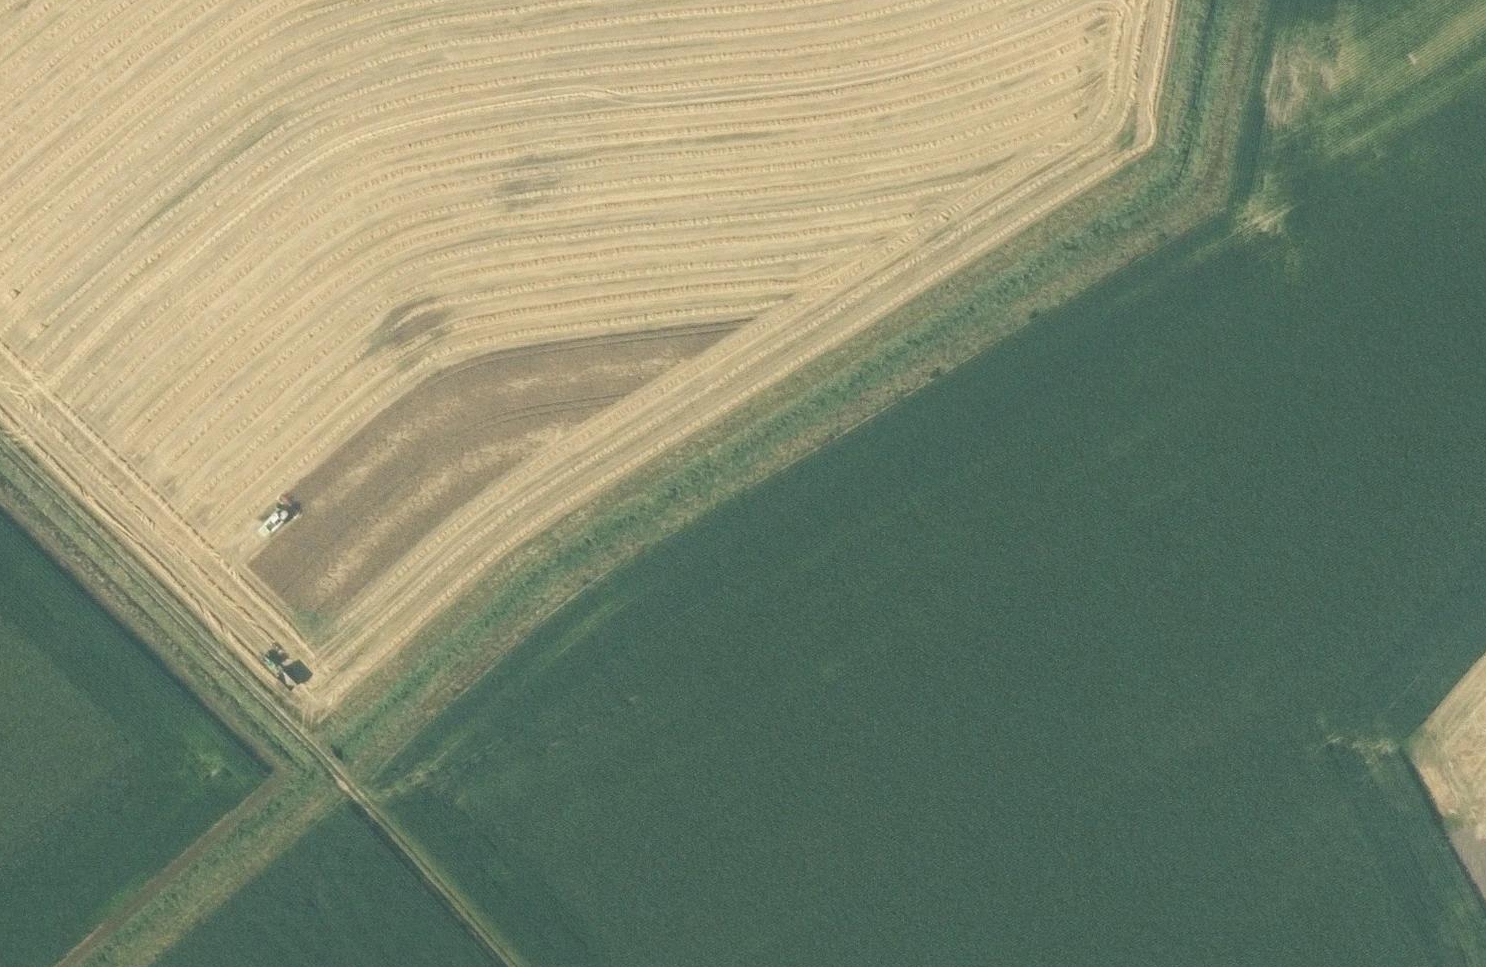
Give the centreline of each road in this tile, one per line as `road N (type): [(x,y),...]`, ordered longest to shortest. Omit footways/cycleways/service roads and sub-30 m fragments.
road 1 (track): [(511,966),(315,754),(0,444)]

